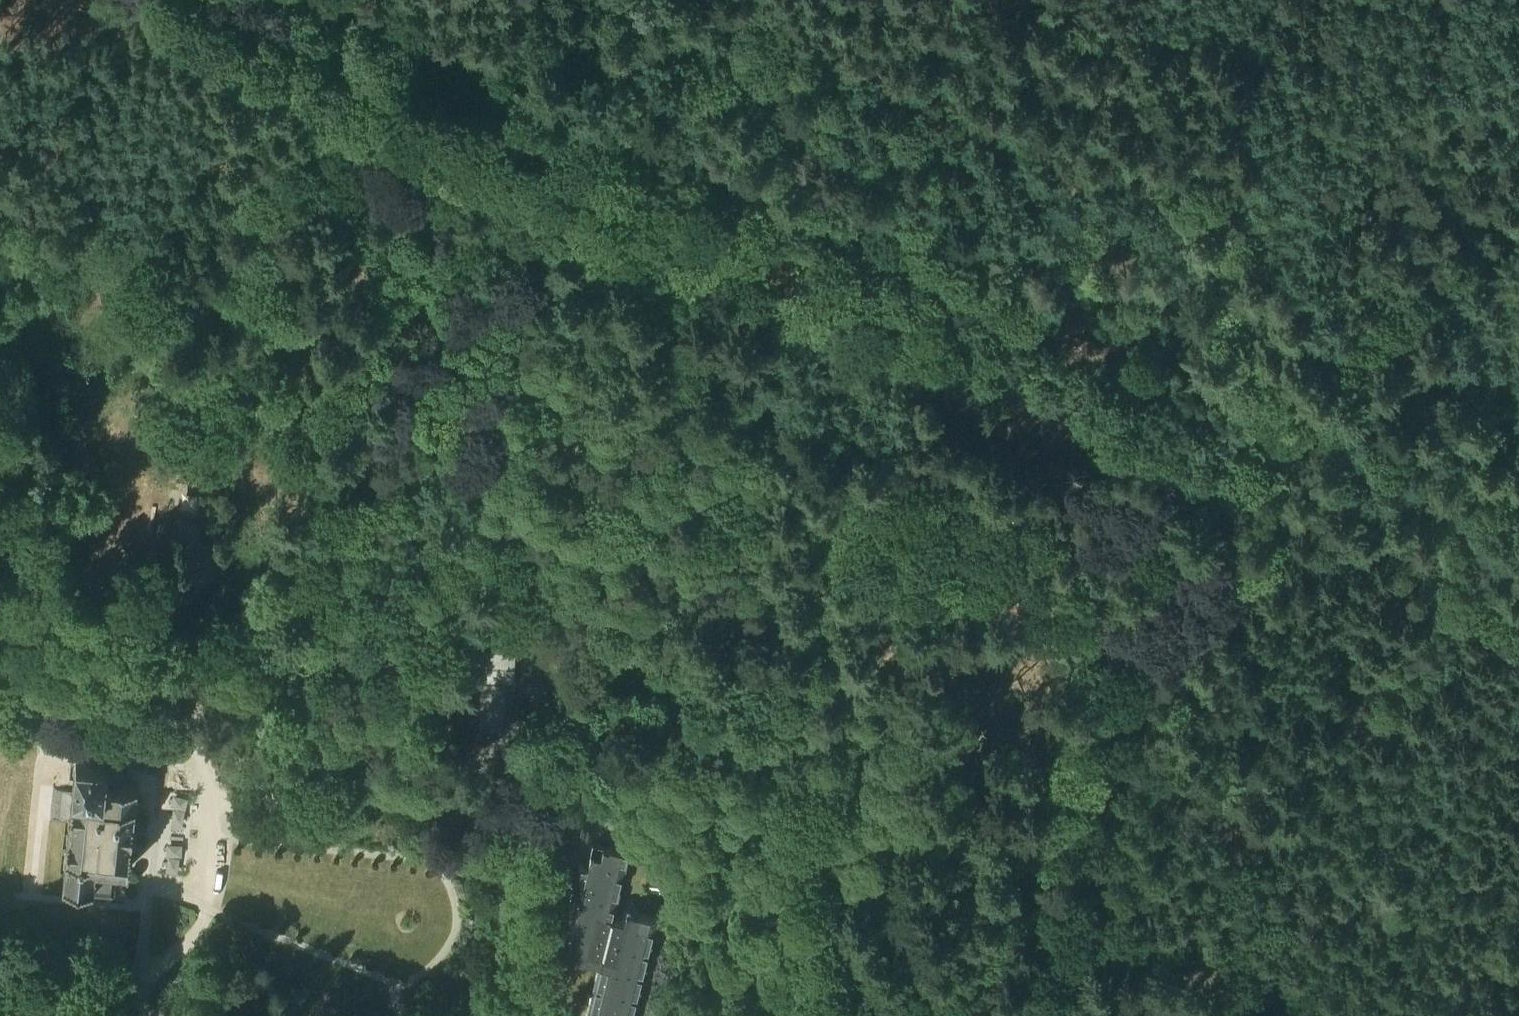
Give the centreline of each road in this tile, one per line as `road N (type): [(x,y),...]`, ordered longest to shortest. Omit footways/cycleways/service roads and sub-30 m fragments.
road 1 (track): [(201,0),(1518,602)]
road 2 (track): [(817,1015),(803,987),(769,951),(665,869),(578,821),(533,774),(507,762)]
road 3 (track): [(281,798),(405,787),(507,762)]

